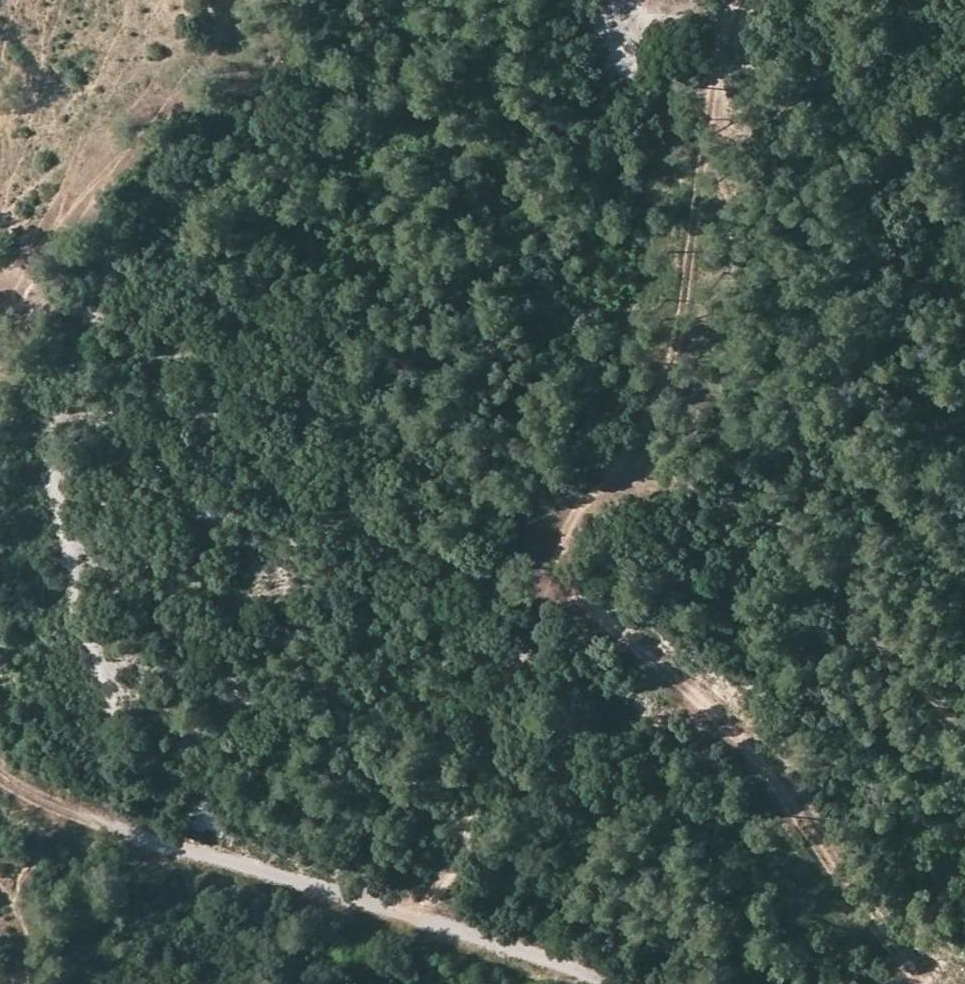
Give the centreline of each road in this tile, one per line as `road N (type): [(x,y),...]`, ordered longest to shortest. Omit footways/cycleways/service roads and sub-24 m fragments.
road 1 (track): [(923,983),(757,763),(569,588),(560,541),(579,501),(651,420),(675,365),(732,0)]
road 2 (track): [(0,786),(214,860),(407,913),(600,983)]

